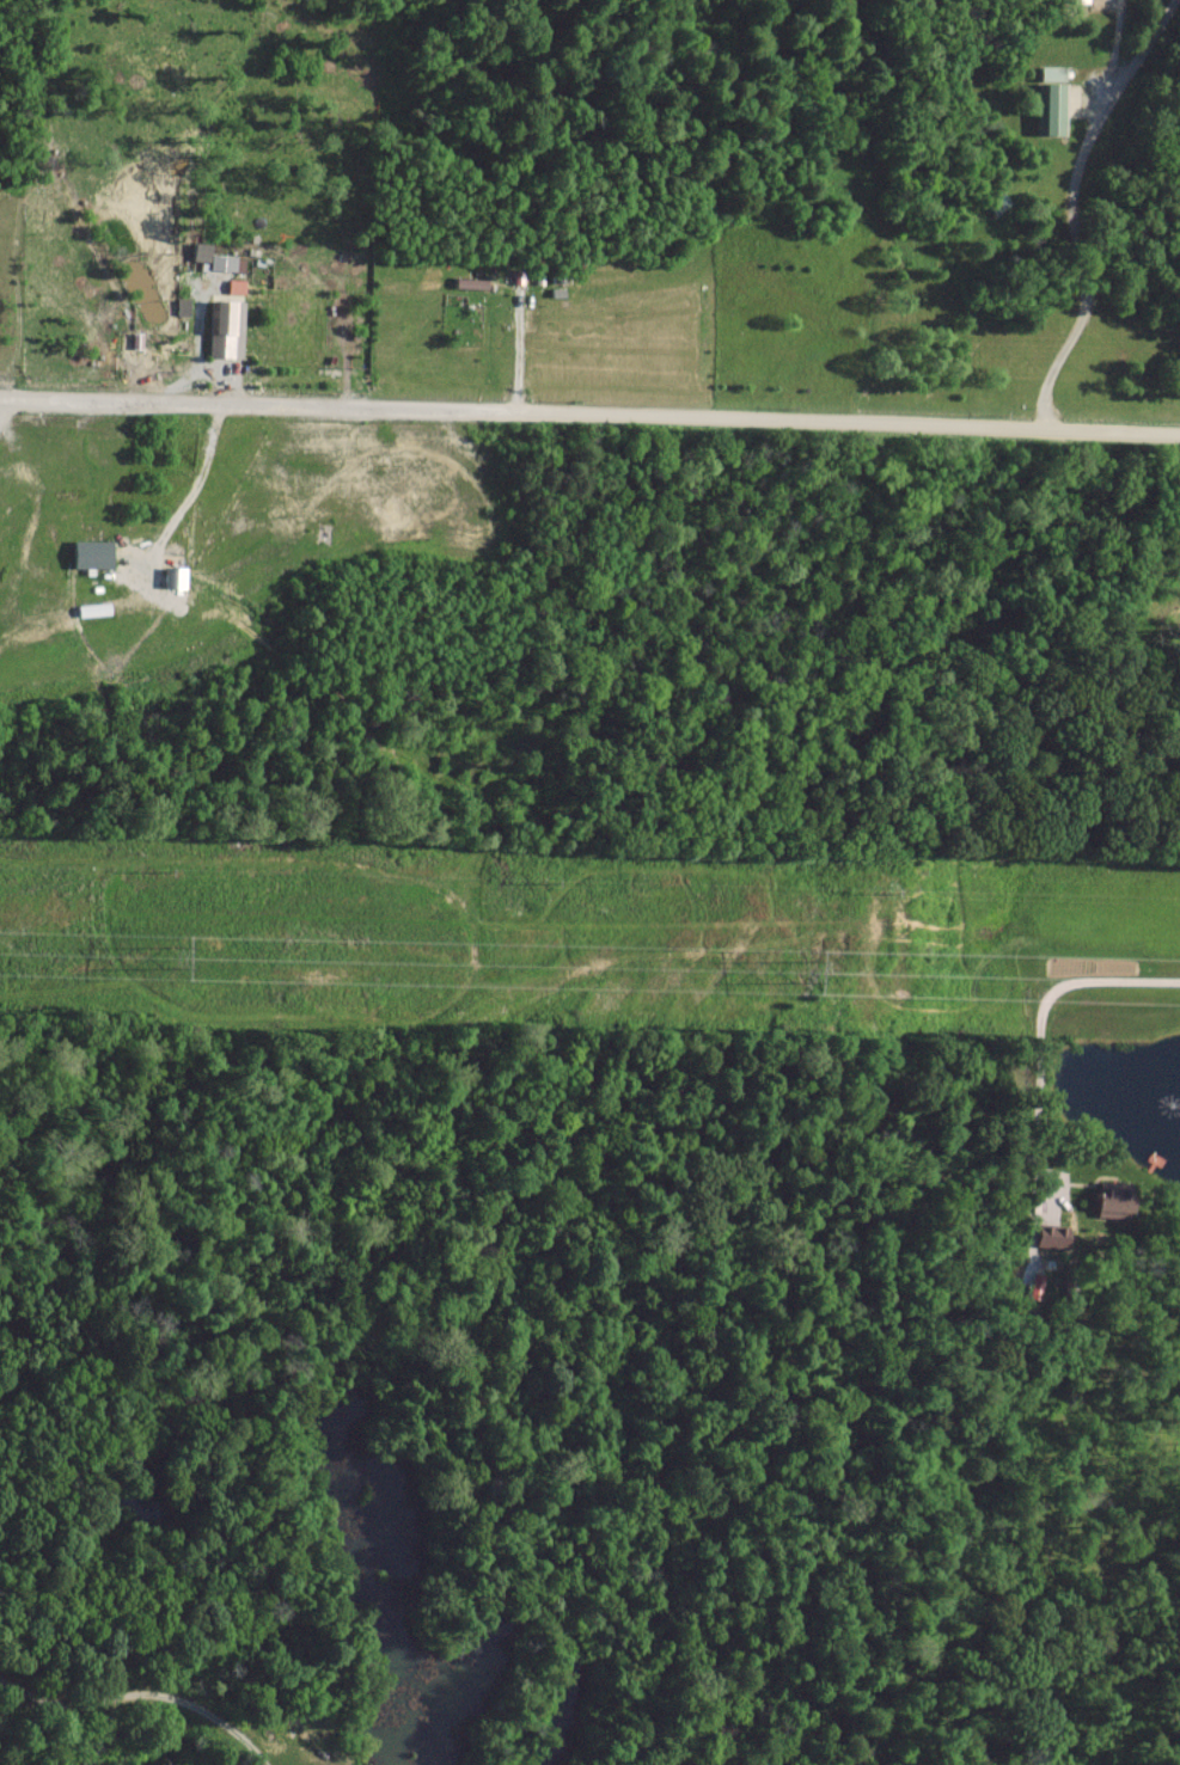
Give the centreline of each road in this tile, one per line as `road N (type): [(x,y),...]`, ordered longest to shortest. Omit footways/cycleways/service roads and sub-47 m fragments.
road 1 (residential): [(1179,434),(0,394)]

